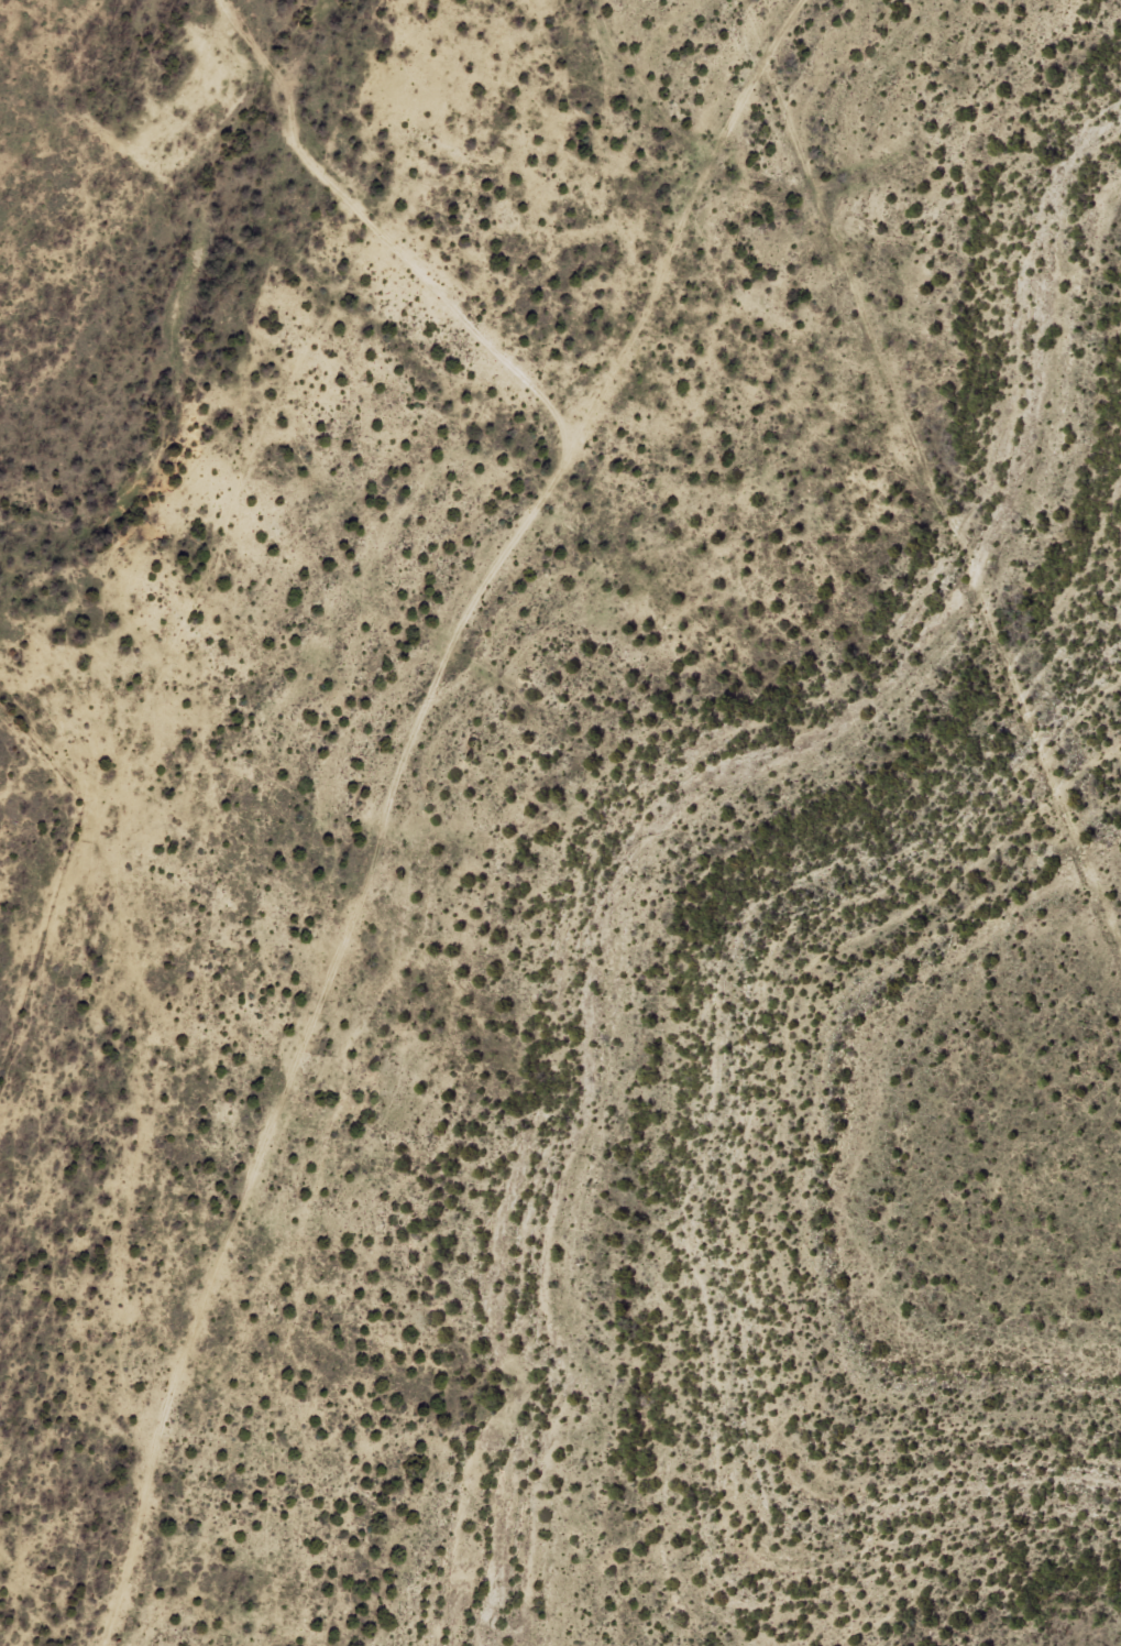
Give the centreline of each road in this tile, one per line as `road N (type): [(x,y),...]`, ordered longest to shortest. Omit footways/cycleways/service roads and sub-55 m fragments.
road 1 (track): [(69,1645),(242,1158),(591,419),(260,66),(238,0)]

